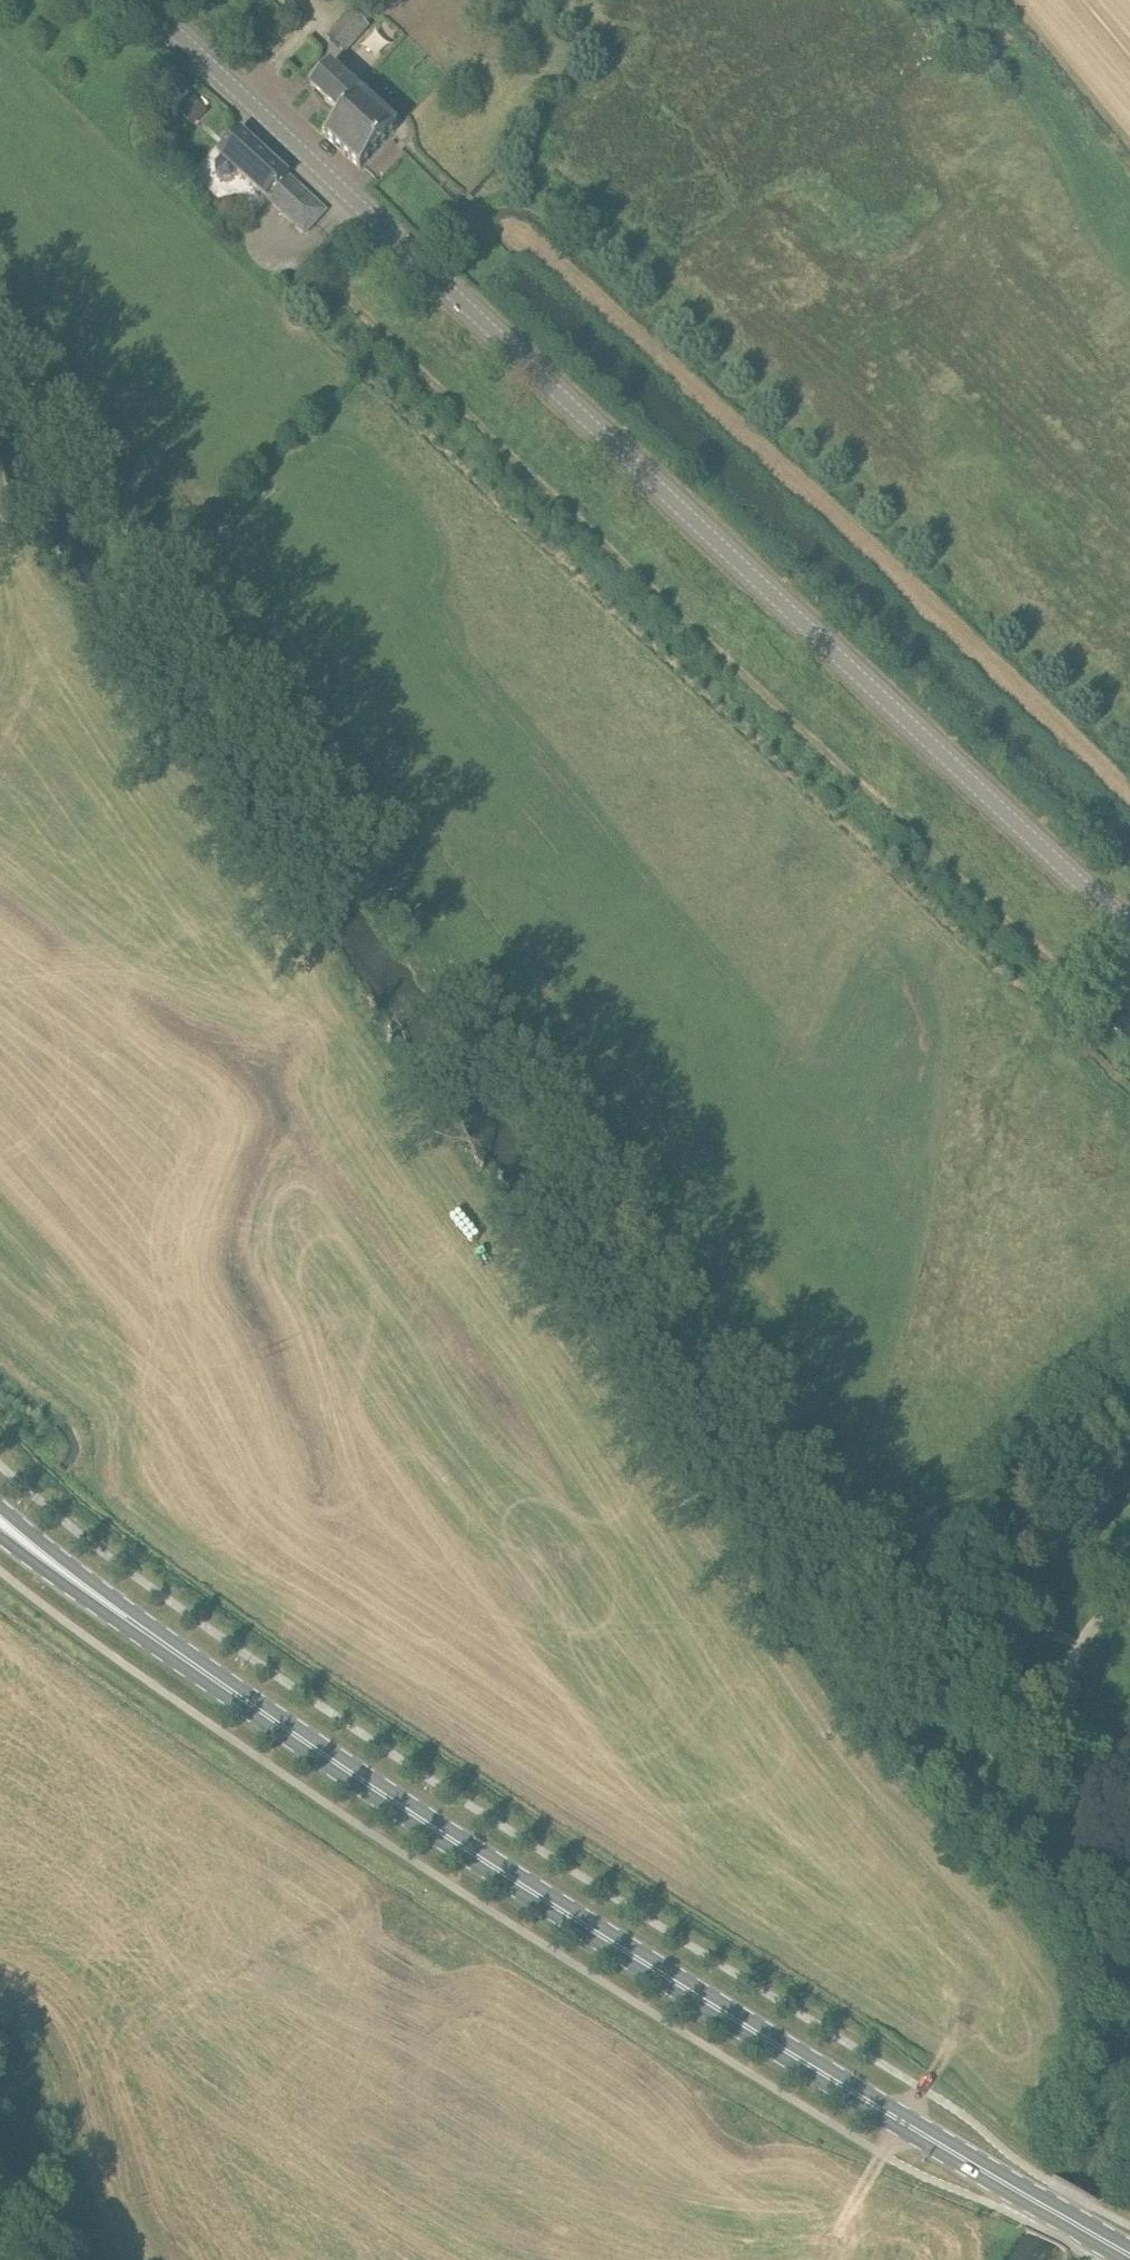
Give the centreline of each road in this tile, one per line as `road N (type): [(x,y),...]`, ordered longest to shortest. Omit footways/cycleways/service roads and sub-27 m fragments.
road 1 (secondary): [(1129,922),(142,0)]
road 2 (primary): [(1129,2254),(521,1884),(126,1617)]
road 3 (primary): [(126,1617),(119,1600),(0,1505)]
road 4 (primary): [(0,1536),(104,1614),(126,1617)]

